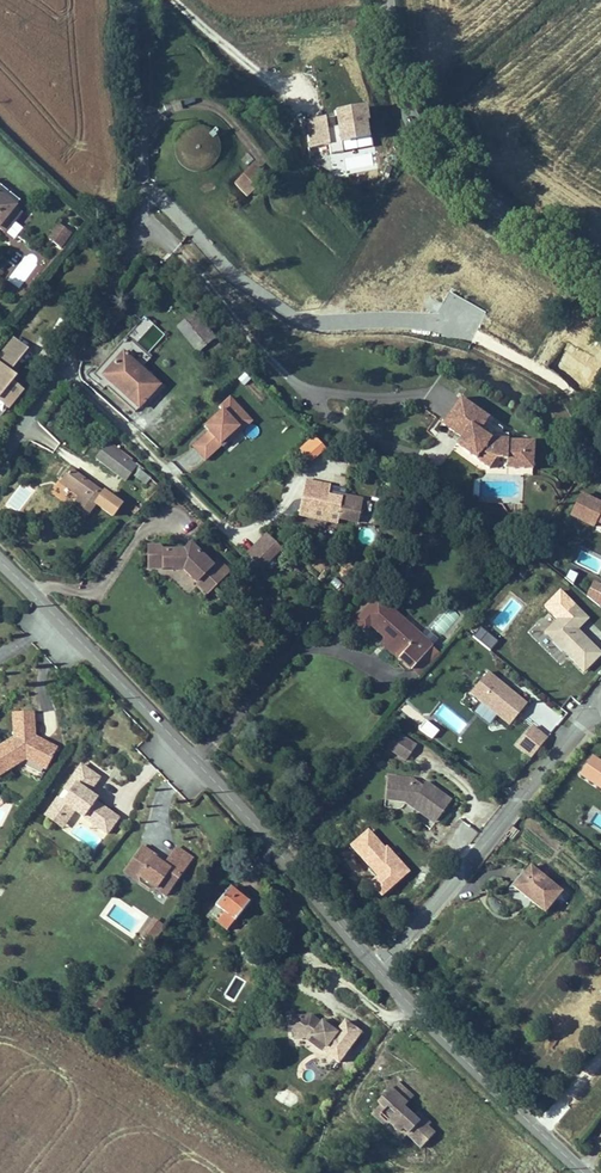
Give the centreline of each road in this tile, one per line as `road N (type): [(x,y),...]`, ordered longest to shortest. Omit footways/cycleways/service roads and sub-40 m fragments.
road 1 (tertiary): [(383,970),(195,757),(0,558)]
road 2 (unclassified): [(133,0),(139,222),(130,251),(0,467)]
road 3 (tertiary): [(600,276),(493,204),(420,141),(395,85),(384,0)]
road 4 (residential): [(383,970),(600,704)]
road 5 (tertiary): [(584,1172),(383,970)]

